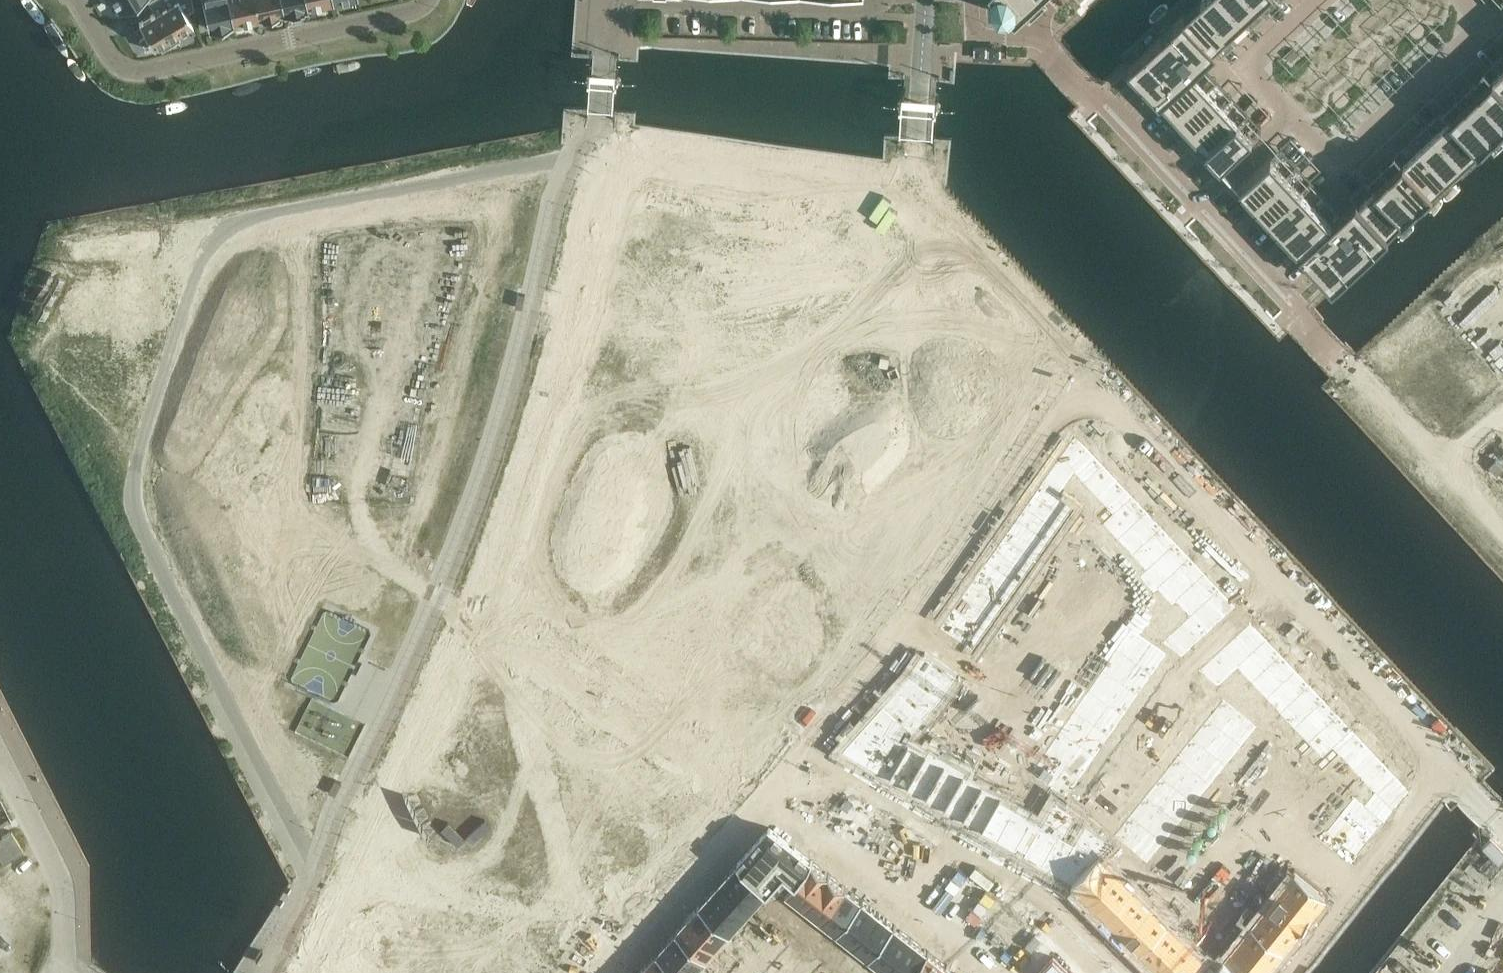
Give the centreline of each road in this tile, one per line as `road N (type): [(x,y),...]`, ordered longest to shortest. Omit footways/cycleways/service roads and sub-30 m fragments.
road 1 (residential): [(277,972),(338,896),(474,607),(526,481),(597,171),(620,139)]
road 2 (residential): [(604,972),(892,653),(1084,382)]
road 3 (residential): [(1084,382),(1451,769)]
road 4 (residential): [(428,0),(141,68),(112,55),(79,0)]
road 5 (residential): [(1194,206),(1445,476)]
road 6 (residential): [(1468,0),(1489,23),(1336,164),(1290,116)]
road 7 (residential): [(910,197),(620,139)]
road 8 (residential): [(1451,769),(1284,972)]
road 9 (residential): [(910,197),(1084,382)]
road 10 (residential): [(629,0),(876,0)]
road 11 (residential): [(1033,32),(1194,206)]
road 12 (unclassified): [(67,972),(58,877),(0,757)]
road 13 (residential): [(1290,116),(1244,65),(1314,0)]
road 14 (unclassified): [(926,0),(917,138)]
road 15 (residential): [(1290,116),(1194,206)]

